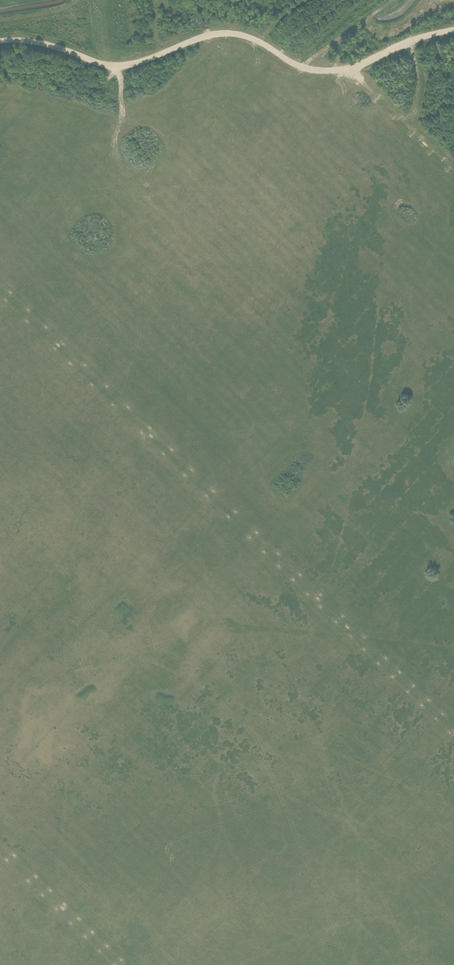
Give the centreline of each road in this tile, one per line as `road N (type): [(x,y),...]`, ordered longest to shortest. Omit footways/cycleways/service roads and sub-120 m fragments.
road 1 (track): [(453,29),(328,69),(293,63),(234,33),(112,66),(31,41),(0,41)]

